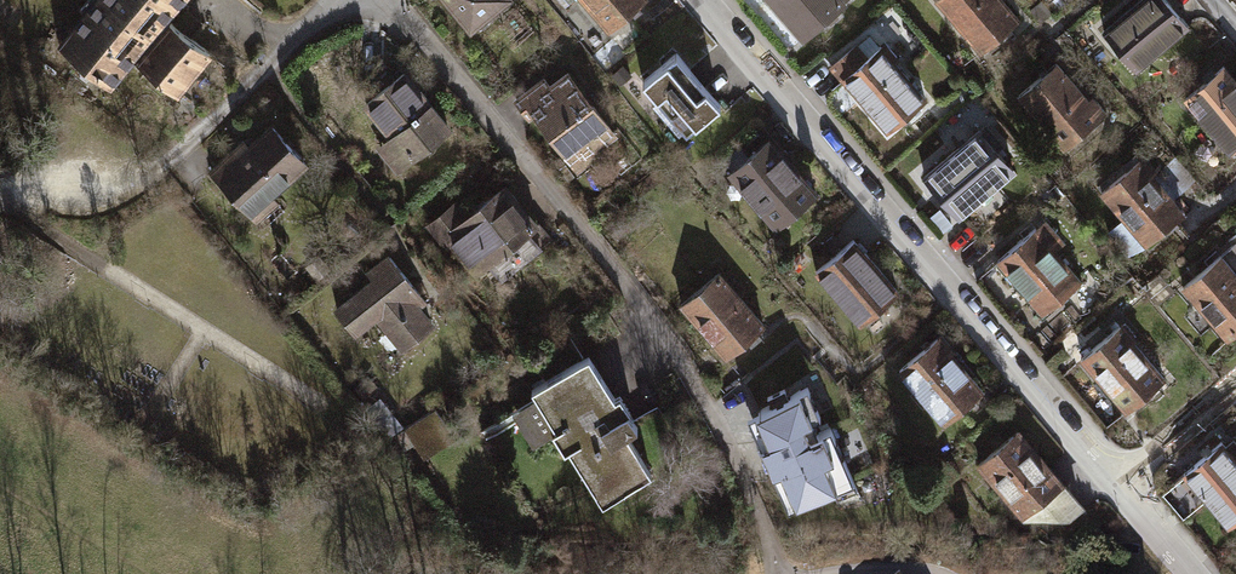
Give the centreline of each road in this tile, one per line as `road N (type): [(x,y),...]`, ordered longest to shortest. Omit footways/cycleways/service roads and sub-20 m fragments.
road 1 (residential): [(1115,483),(1070,442),(695,0)]
road 2 (residential): [(327,0),(158,165)]
road 3 (residential): [(1235,379),(1115,483)]

